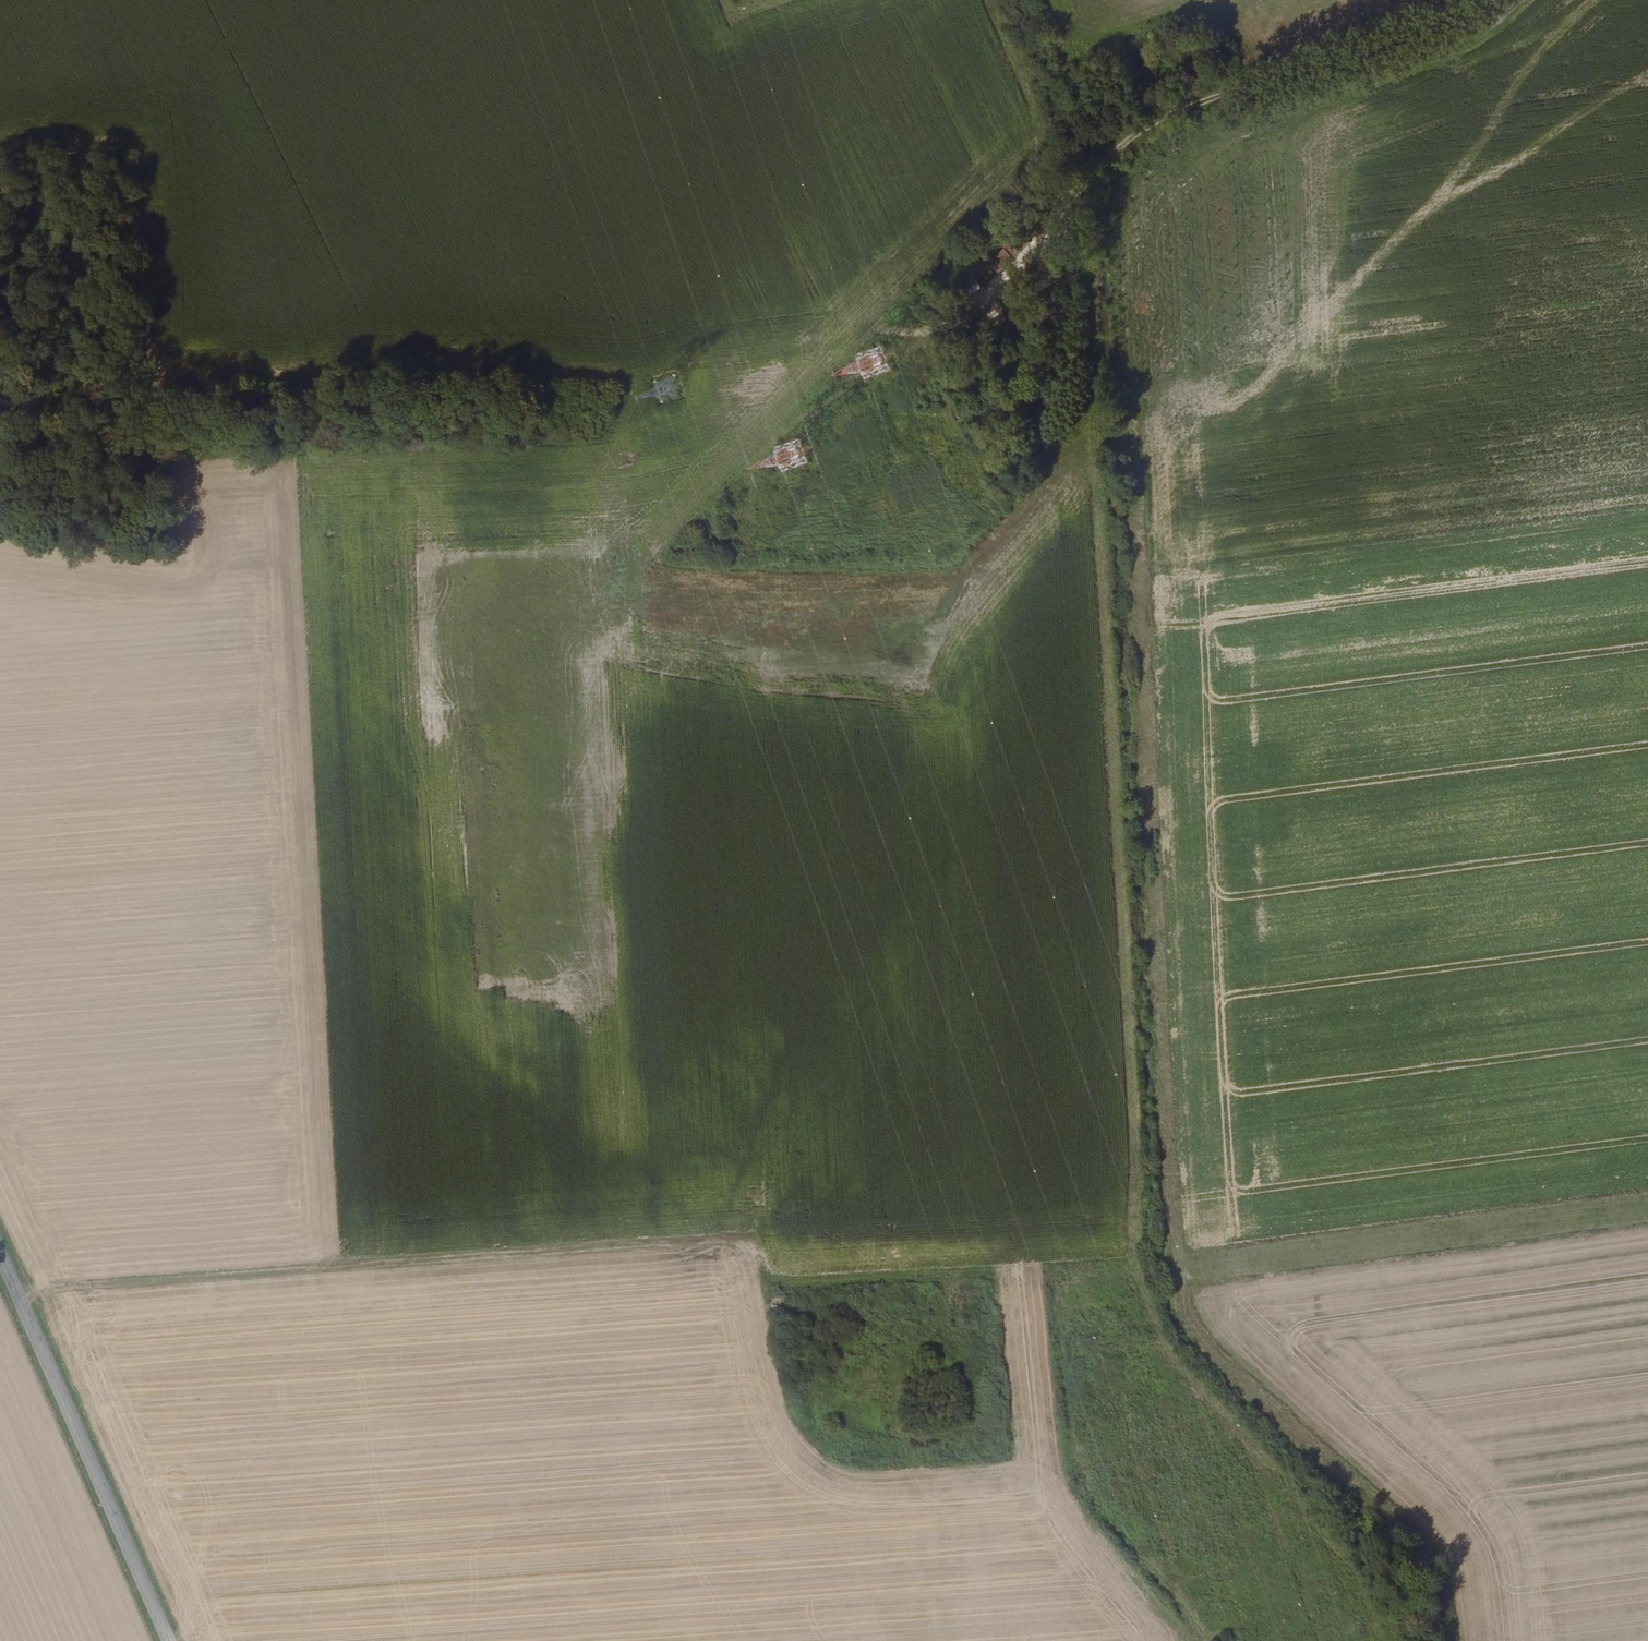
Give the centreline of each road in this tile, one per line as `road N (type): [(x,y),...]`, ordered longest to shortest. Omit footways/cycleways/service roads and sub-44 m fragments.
road 1 (track): [(1459,0),(1438,15),(1161,118),(1118,147),(984,302),(940,331),(905,332)]
road 2 (tertiary): [(0,1265),(166,1640)]

